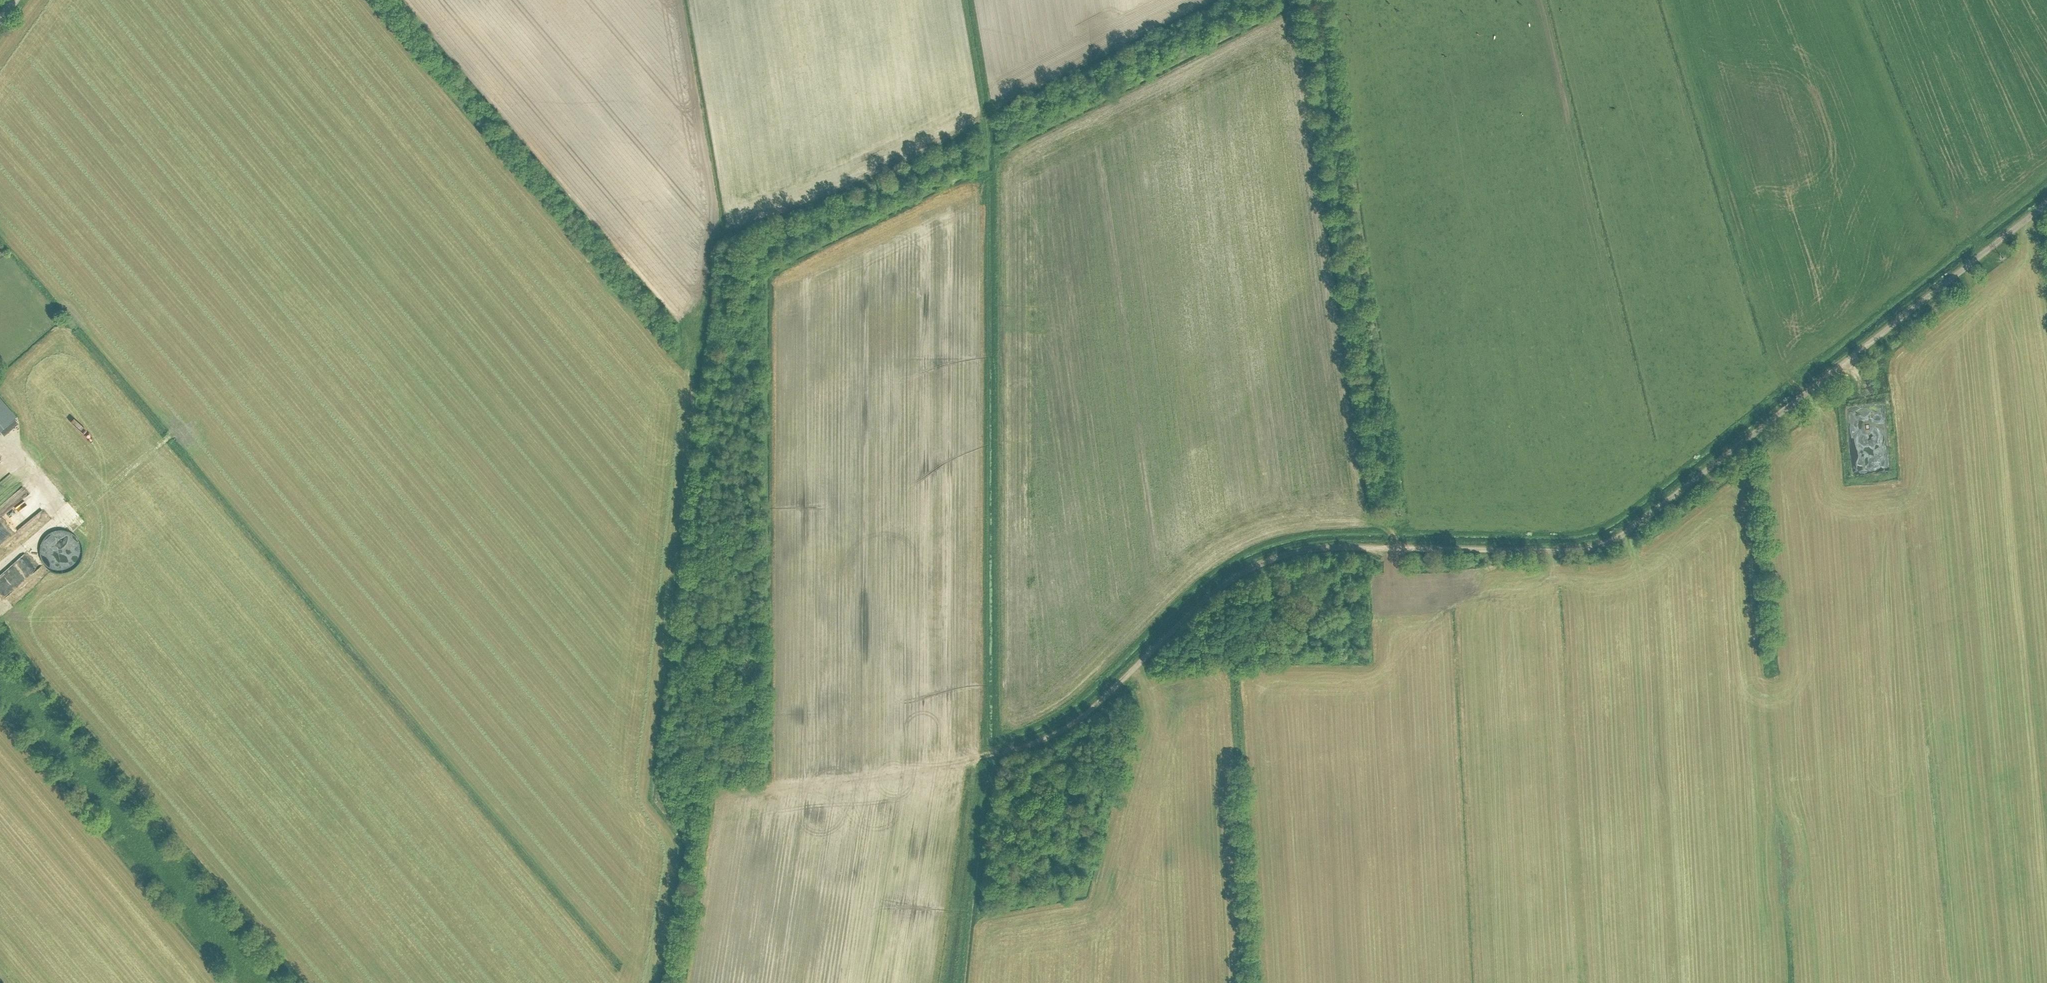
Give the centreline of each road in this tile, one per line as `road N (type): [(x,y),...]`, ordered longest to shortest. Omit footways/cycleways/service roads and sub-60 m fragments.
road 1 (unclassified): [(984,755),(1069,726),(1219,588),(1282,555),(1338,546),(1562,550),(1614,539),(2046,203)]

